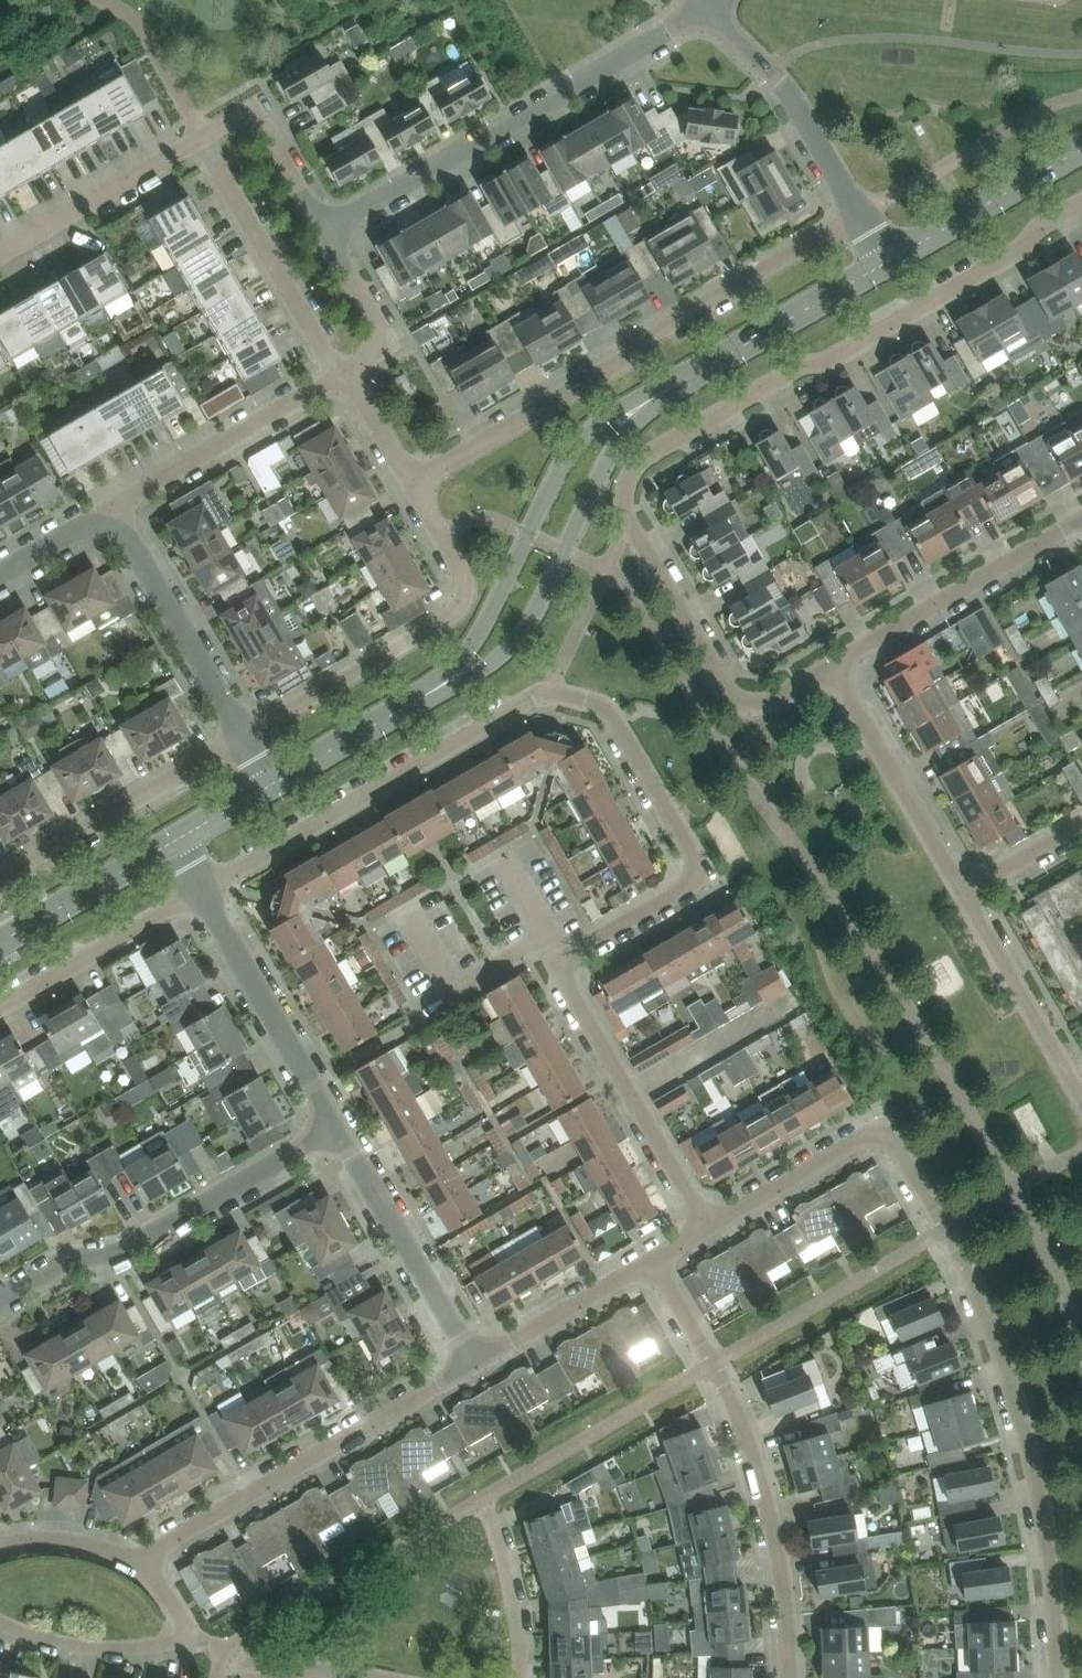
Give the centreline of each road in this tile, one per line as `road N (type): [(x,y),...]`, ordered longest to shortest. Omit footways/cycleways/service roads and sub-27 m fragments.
road 1 (tertiary): [(885,261),(650,399),(590,464),(508,621),(475,665),(271,787)]
road 2 (residential): [(767,701),(749,703),(728,691),(627,518),(625,489),(638,465),(798,366),(830,359),(1016,251),(1081,203)]
road 3 (residential): [(709,1229),(563,981),(564,959),(689,881),(694,853),(604,705),(547,692)]
road 4 (residential): [(411,484),(634,354),(667,320),(859,213)]
road 5 (residential): [(1060,1677),(1039,1481),(1015,1388),(946,1229)]
road 6 (residential): [(324,228),(710,2)]
road 7 (residential): [(793,1677),(766,1489),(746,1430),(654,1262)]
road 8 (residential): [(138,1565),(478,1358)]
road 9 (residential): [(202,889),(547,692)]
road 10 (residential): [(241,736),(455,616),(465,576),(411,484)]
road 11 (residential): [(0,1309),(339,1128)]
road 12 (residential): [(709,1229),(868,1135),(892,1139),(946,1229)]
road 13 (residential): [(831,666),(1081,521)]
road 14 (residential): [(241,736),(0,885)]
road 15 (residential): [(346,374),(328,358),(201,138)]
road 16 (residential): [(339,1128),(202,889)]
road 17 (residential): [(113,508),(346,374)]
road 18 (residential): [(478,1358),(339,1128)]
road 19 (residential): [(241,736),(113,508)]
road 20 (residential): [(969,887),(831,666)]
road 21 (residential): [(859,213),(771,67),(710,2)]
road 22 (residential): [(0,1005),(202,889)]
road 23 (residential): [(0,253),(201,138)]
road 24 (tertiary): [(885,261),(1081,146)]
road 25 (residential): [(1081,1076),(969,887)]
road 26 (tertiary): [(175,841),(0,942)]
road 27 (residential): [(478,1358),(654,1262)]
road 28 (residential): [(184,1632),(136,1652),(85,1652),(0,1625)]
road 29 (residential): [(522,1677),(512,1578),(480,1503)]
road 30 (residential): [(346,374),(377,347),(377,329),(324,228)]
road 31 (residential): [(339,1677),(243,1660),(184,1632)]
road 32 (residential): [(324,228),(262,130),(230,123)]
road 33 (residential): [(0,1548),(82,1540),(138,1565)]
road 34 (residential): [(113,508),(0,571)]
road 35 (residential): [(969,887),(1081,823)]
road 36 (residential): [(411,484),(346,374)]

